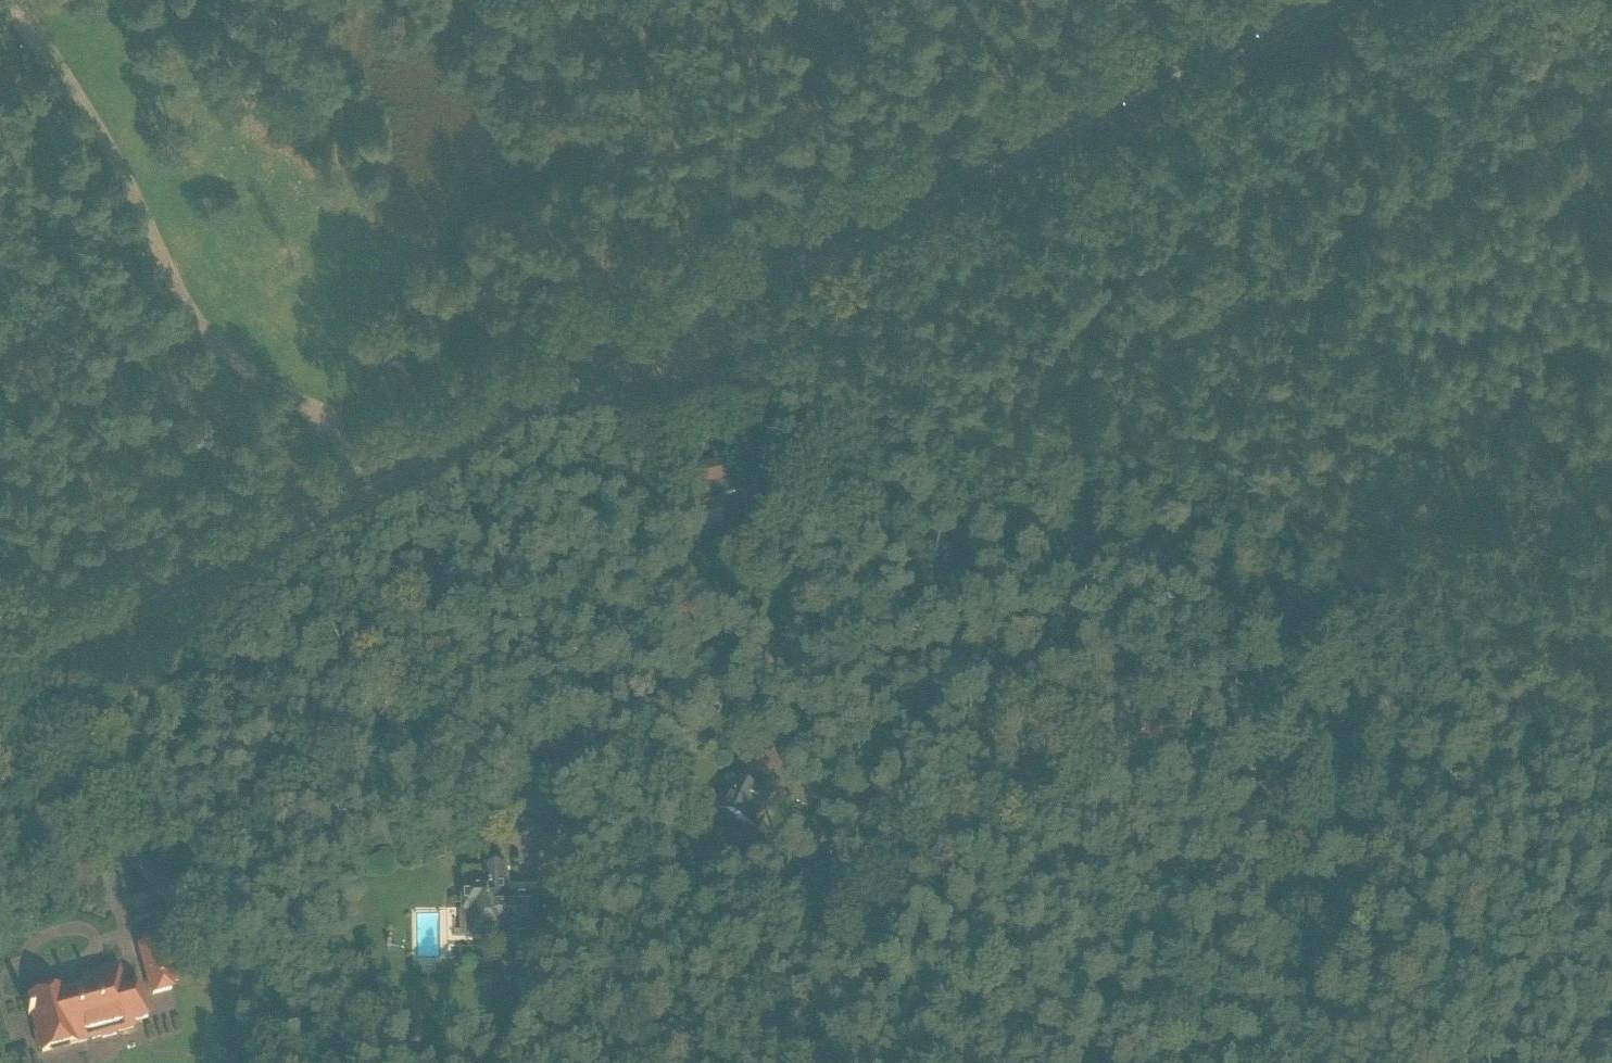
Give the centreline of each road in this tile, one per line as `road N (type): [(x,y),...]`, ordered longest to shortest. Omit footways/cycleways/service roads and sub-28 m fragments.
road 1 (secondary): [(0,675),(1324,0)]

